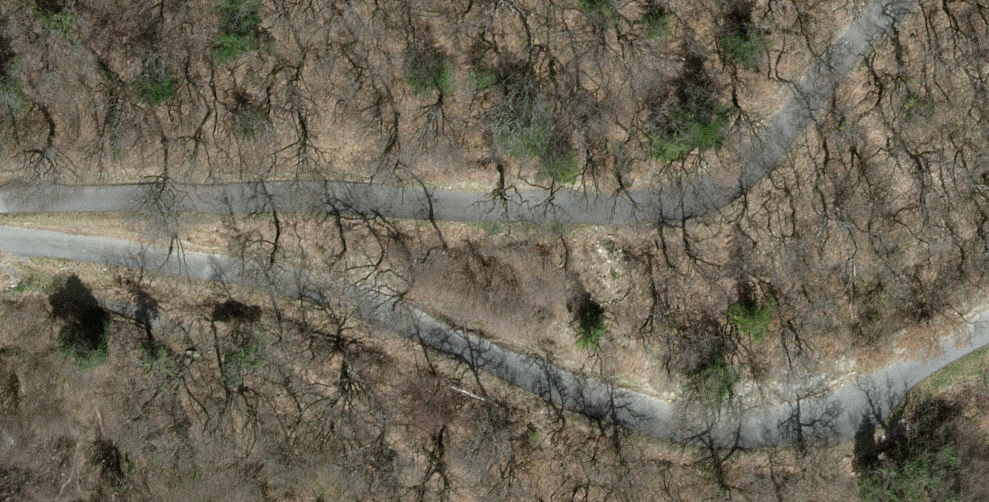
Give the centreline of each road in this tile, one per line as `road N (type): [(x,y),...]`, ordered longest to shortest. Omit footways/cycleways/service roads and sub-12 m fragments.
road 1 (track): [(988,325),(902,386),(795,434),(681,430),(229,283),(80,248),(0,243)]
road 2 (unclassified): [(898,0),(744,169),(674,204),(473,208),(260,198),(0,205)]

